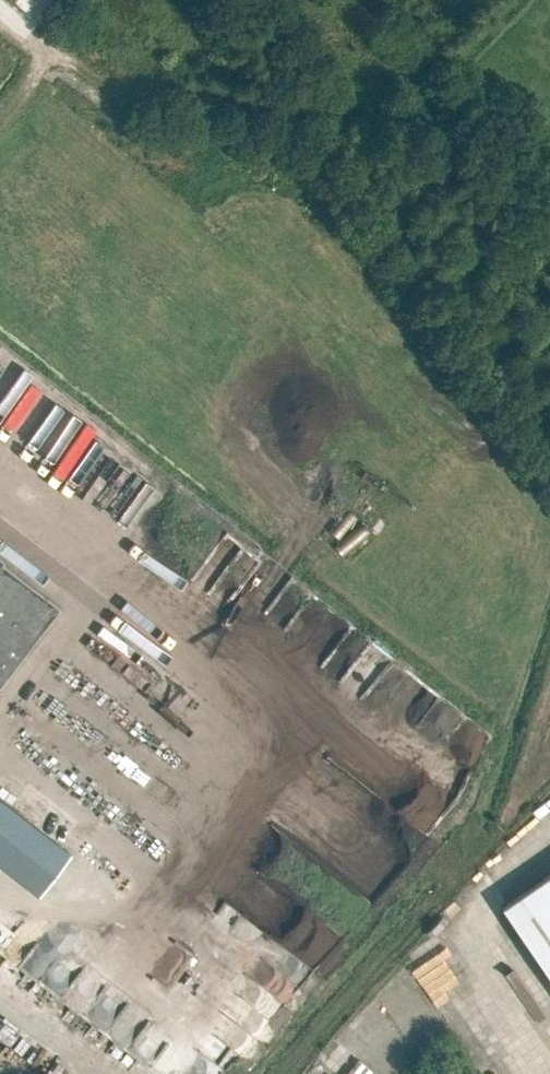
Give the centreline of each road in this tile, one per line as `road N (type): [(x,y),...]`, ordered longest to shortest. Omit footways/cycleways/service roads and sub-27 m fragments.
road 1 (track): [(30,33),(99,82),(258,106)]

